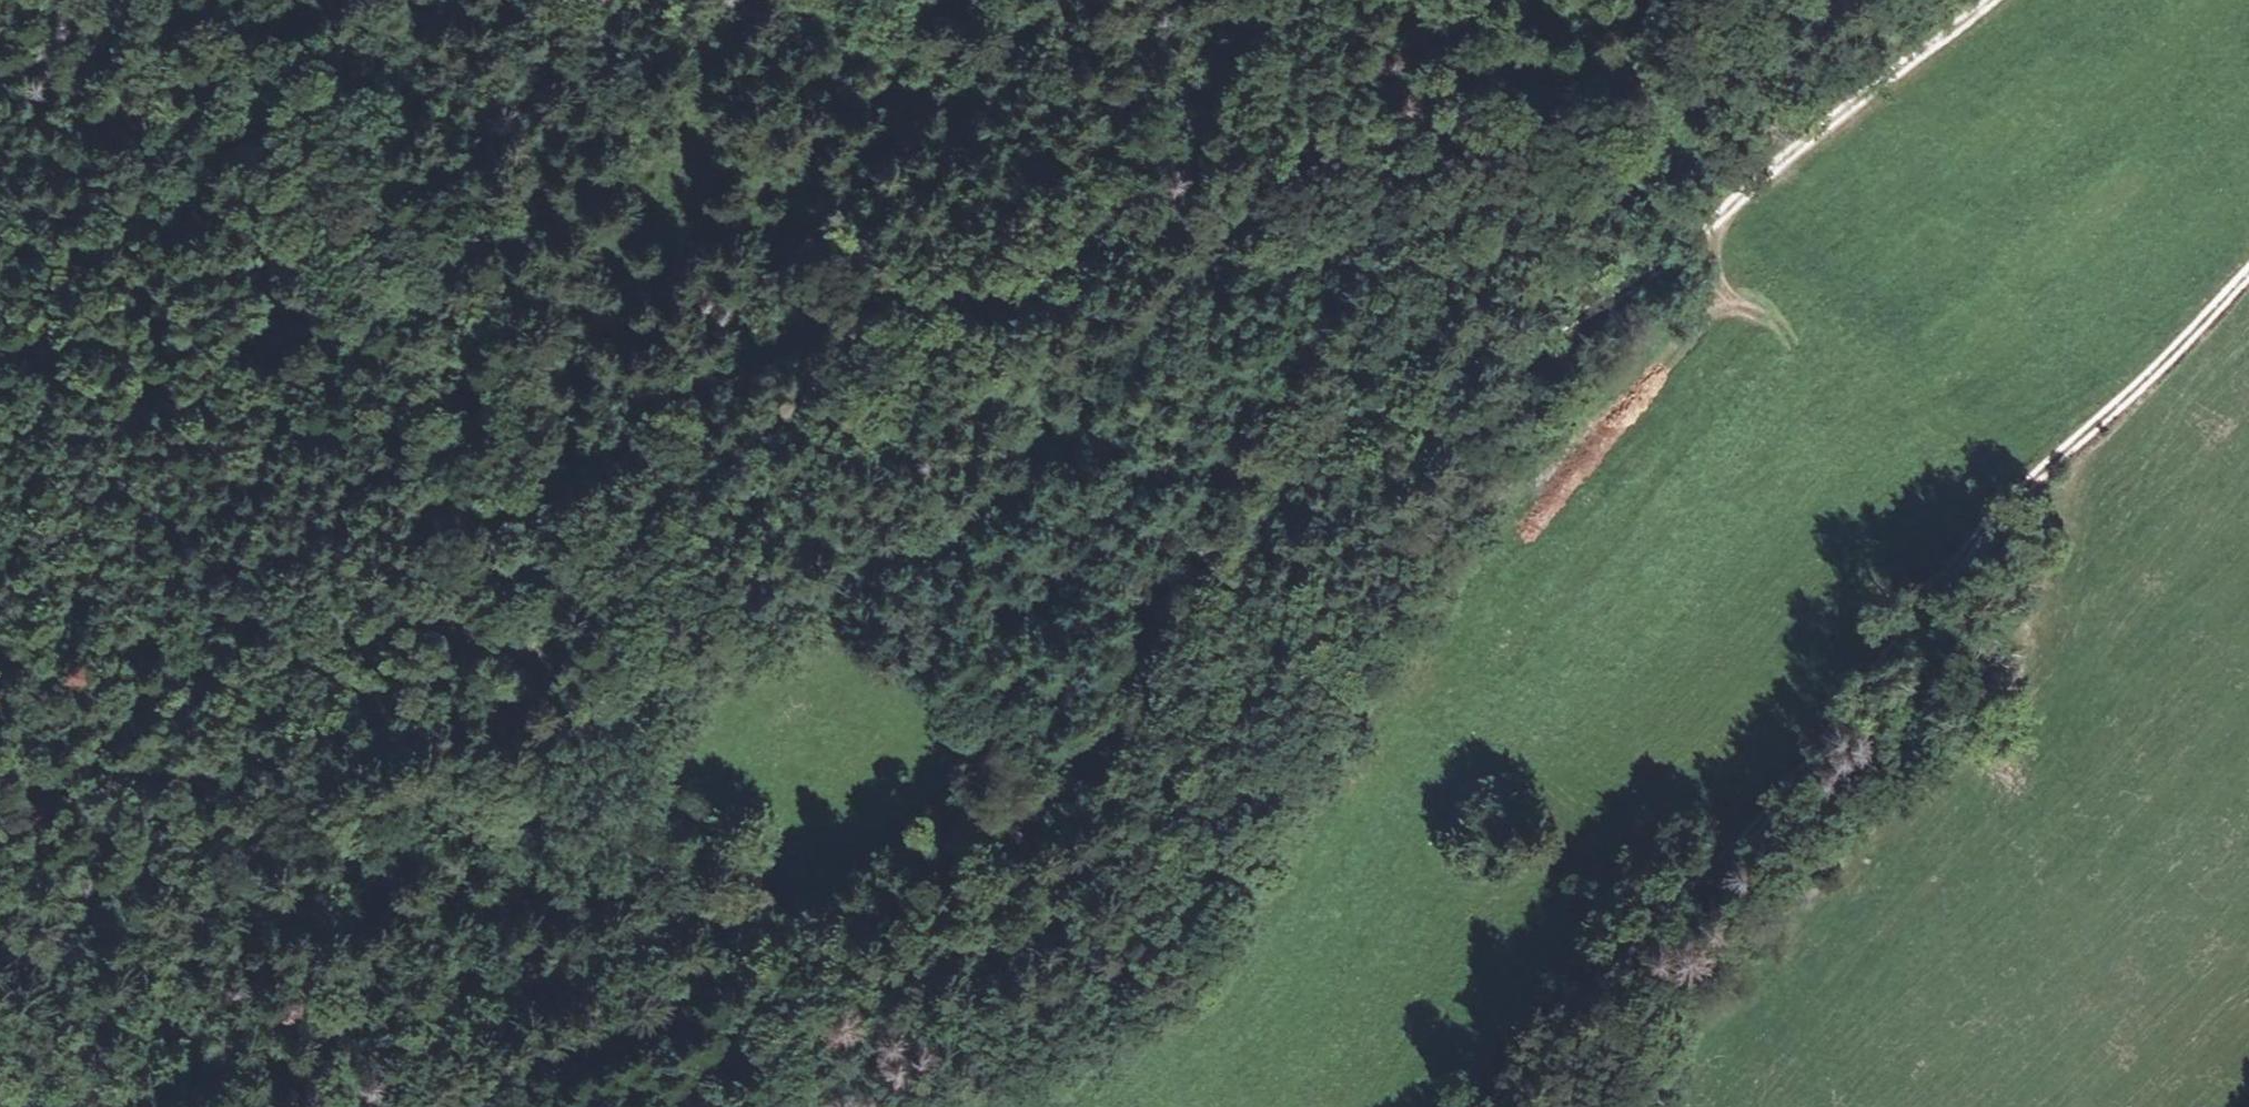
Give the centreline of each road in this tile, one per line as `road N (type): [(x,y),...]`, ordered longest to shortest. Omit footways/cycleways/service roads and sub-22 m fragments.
road 1 (track): [(37,1106),(217,1029),(625,973),(773,921),(890,906),(1038,868),(1117,833),(1158,786),(1254,538),(1283,492),(1340,447),(1650,278),(1995,0)]
road 2 (track): [(2248,278),(2037,478),(1910,615),(1777,797),(1575,1006),(1490,1106)]

